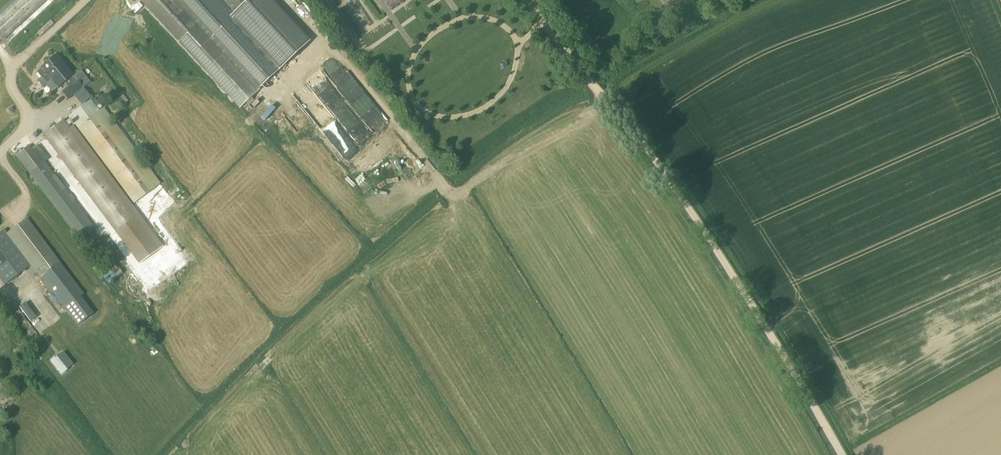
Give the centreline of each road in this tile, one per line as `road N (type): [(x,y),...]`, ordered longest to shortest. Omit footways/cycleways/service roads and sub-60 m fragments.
road 1 (track): [(842,454),(662,171),(583,72)]
road 2 (unclassified): [(0,162),(28,120),(12,85),(15,66),(86,0)]

